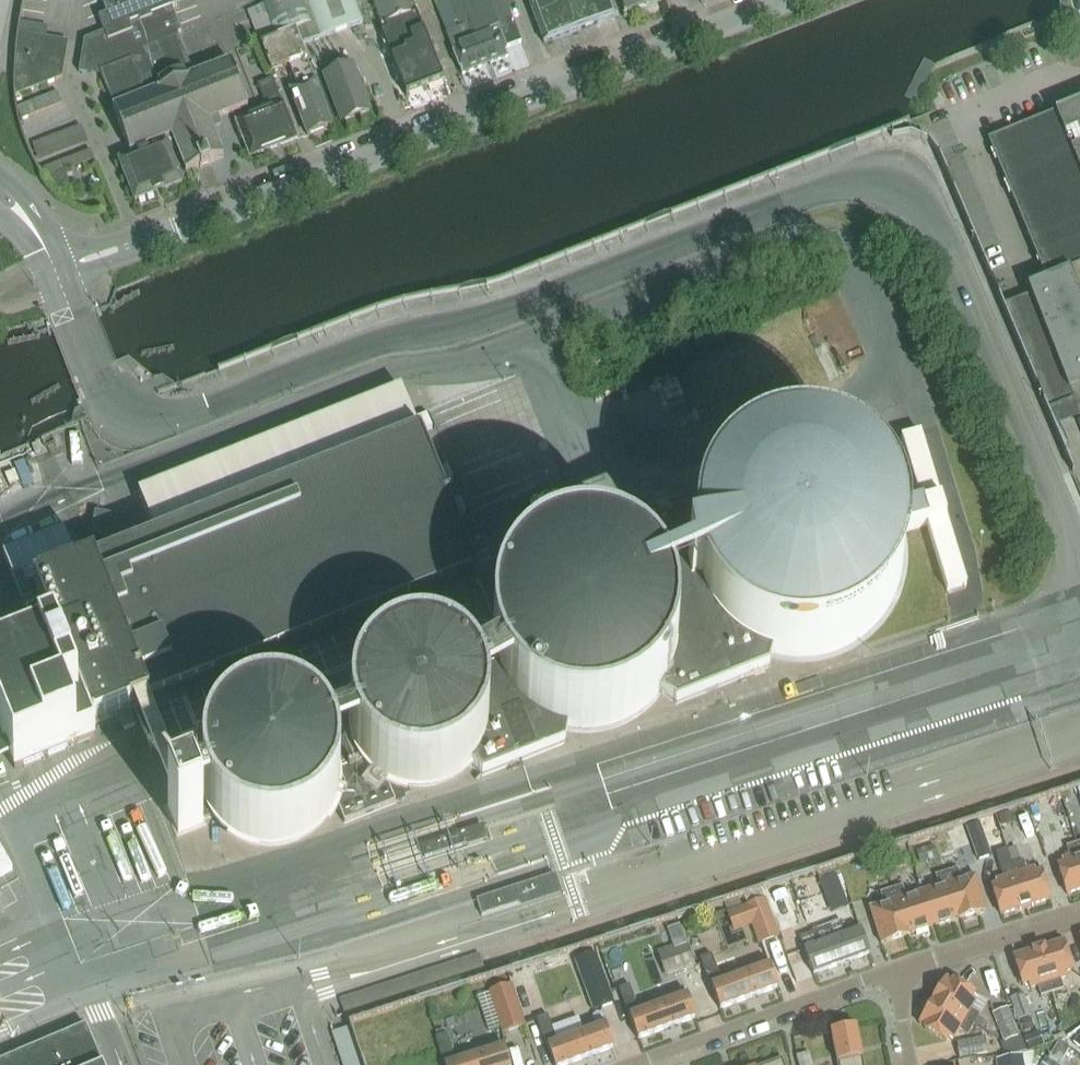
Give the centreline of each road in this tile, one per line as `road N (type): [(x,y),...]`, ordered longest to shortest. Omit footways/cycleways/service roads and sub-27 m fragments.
road 1 (tertiary): [(164,236),(778,0)]
road 2 (residential): [(895,972),(644,1064)]
road 3 (residential): [(1079,914),(895,972)]

